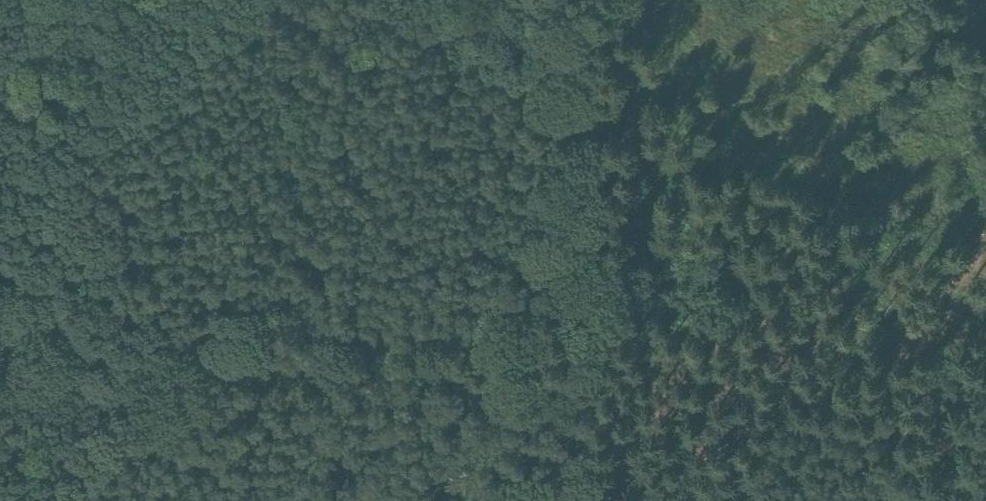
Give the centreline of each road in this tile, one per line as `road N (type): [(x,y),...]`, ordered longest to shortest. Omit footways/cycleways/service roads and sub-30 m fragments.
road 1 (track): [(569,500),(570,0)]

